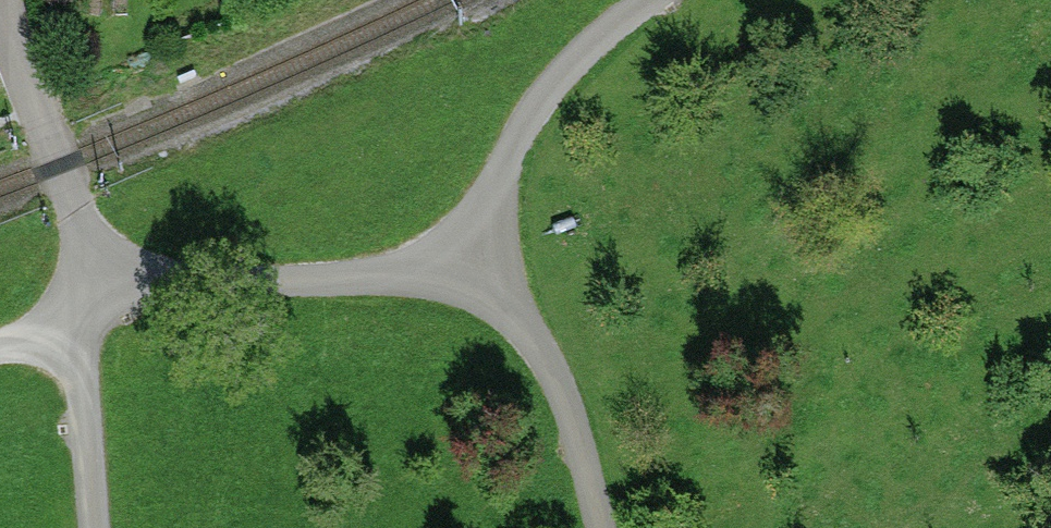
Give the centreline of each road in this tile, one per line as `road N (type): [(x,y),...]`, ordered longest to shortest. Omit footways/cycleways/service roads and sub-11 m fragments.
road 1 (unclassified): [(81,301),(165,280),(430,275),(502,253),(498,200),(509,151),(577,56),(646,0)]
road 2 (residential): [(81,301),(83,239),(10,0)]
road 3 (track): [(502,253),(597,472),(604,527)]
road 4 (unclassified): [(81,301),(97,527)]

